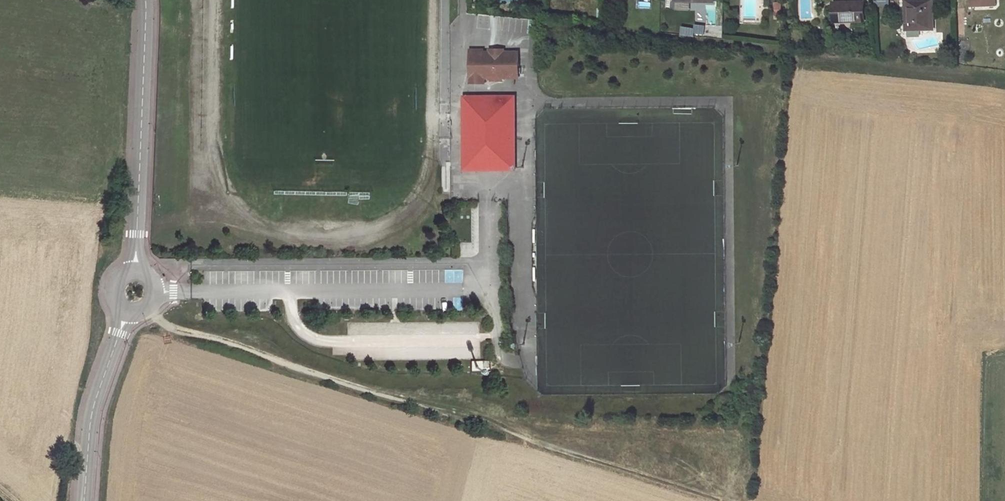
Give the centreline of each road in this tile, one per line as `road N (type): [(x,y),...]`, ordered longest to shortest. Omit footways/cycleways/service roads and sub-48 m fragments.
road 1 (track): [(718,500),(177,332),(147,307)]
road 2 (unclassified): [(146,0),(135,234)]
road 3 (unclassified): [(119,334),(93,404),(84,500)]

